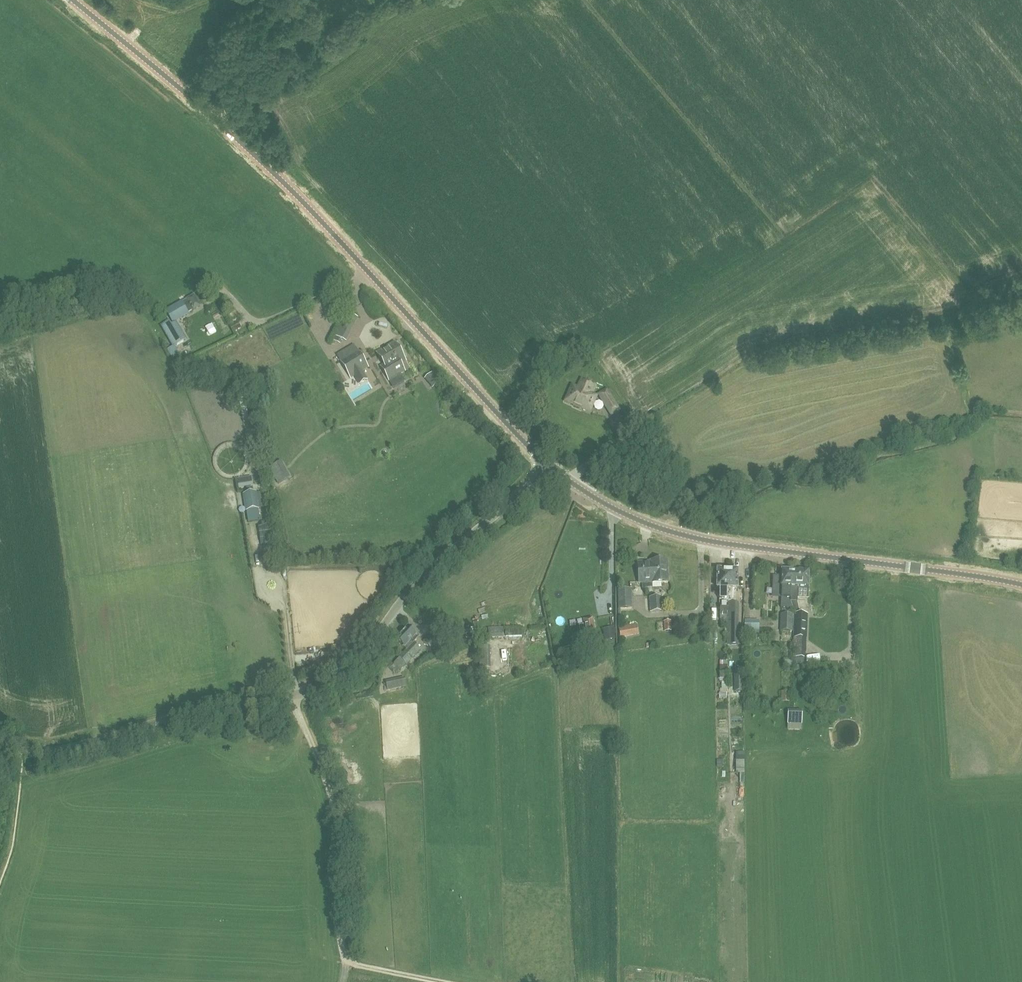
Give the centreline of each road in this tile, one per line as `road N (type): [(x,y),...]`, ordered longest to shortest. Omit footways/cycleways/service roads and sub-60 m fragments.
road 1 (unclassified): [(554,471),(295,194),(73,0)]
road 2 (unclassified): [(554,471),(453,541),(414,580),(365,651),(315,688),(59,750),(0,741)]
road 3 (unclassified): [(1021,584),(692,535),(603,503),(554,471)]

